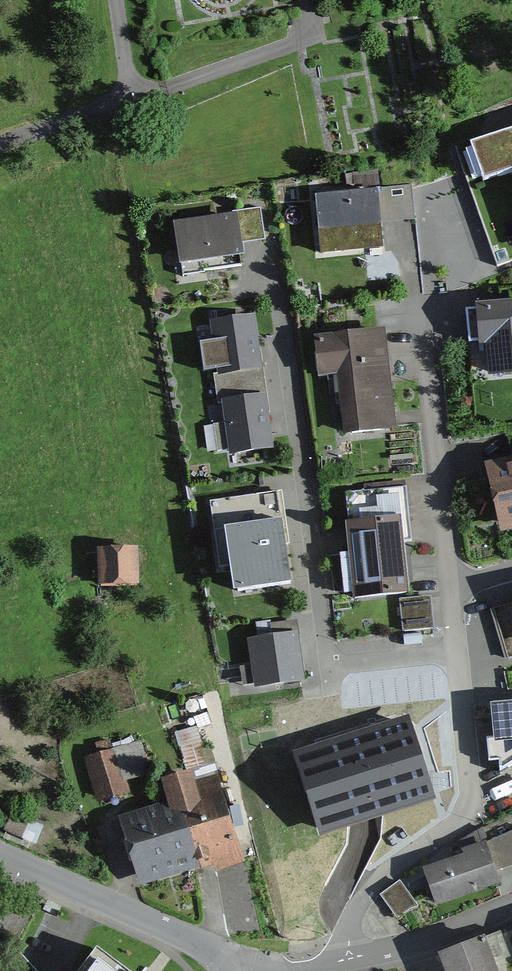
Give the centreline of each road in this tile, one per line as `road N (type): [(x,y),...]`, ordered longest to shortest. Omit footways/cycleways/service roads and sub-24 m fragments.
road 1 (residential): [(458,651),(346,665),(326,644),(279,294)]
road 2 (residential): [(458,651),(469,816),(373,882),(351,924),(348,958)]
road 3 (residential): [(423,313),(451,589)]
road 4 (residential): [(235,970),(185,937),(0,856)]
road 5 (residential): [(348,958),(421,943),(511,906)]

